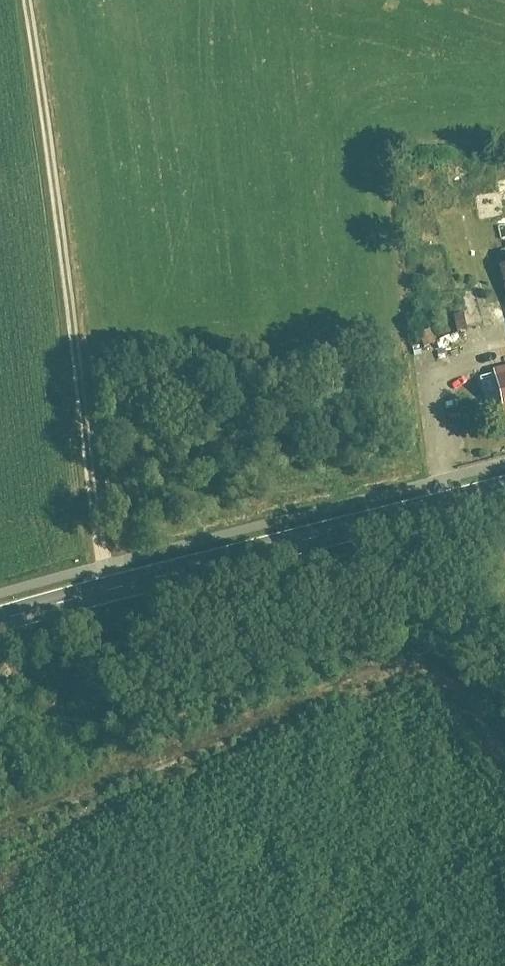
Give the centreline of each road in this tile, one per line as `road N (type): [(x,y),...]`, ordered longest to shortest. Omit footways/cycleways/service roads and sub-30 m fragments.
road 1 (tertiary): [(0,623),(504,495)]

